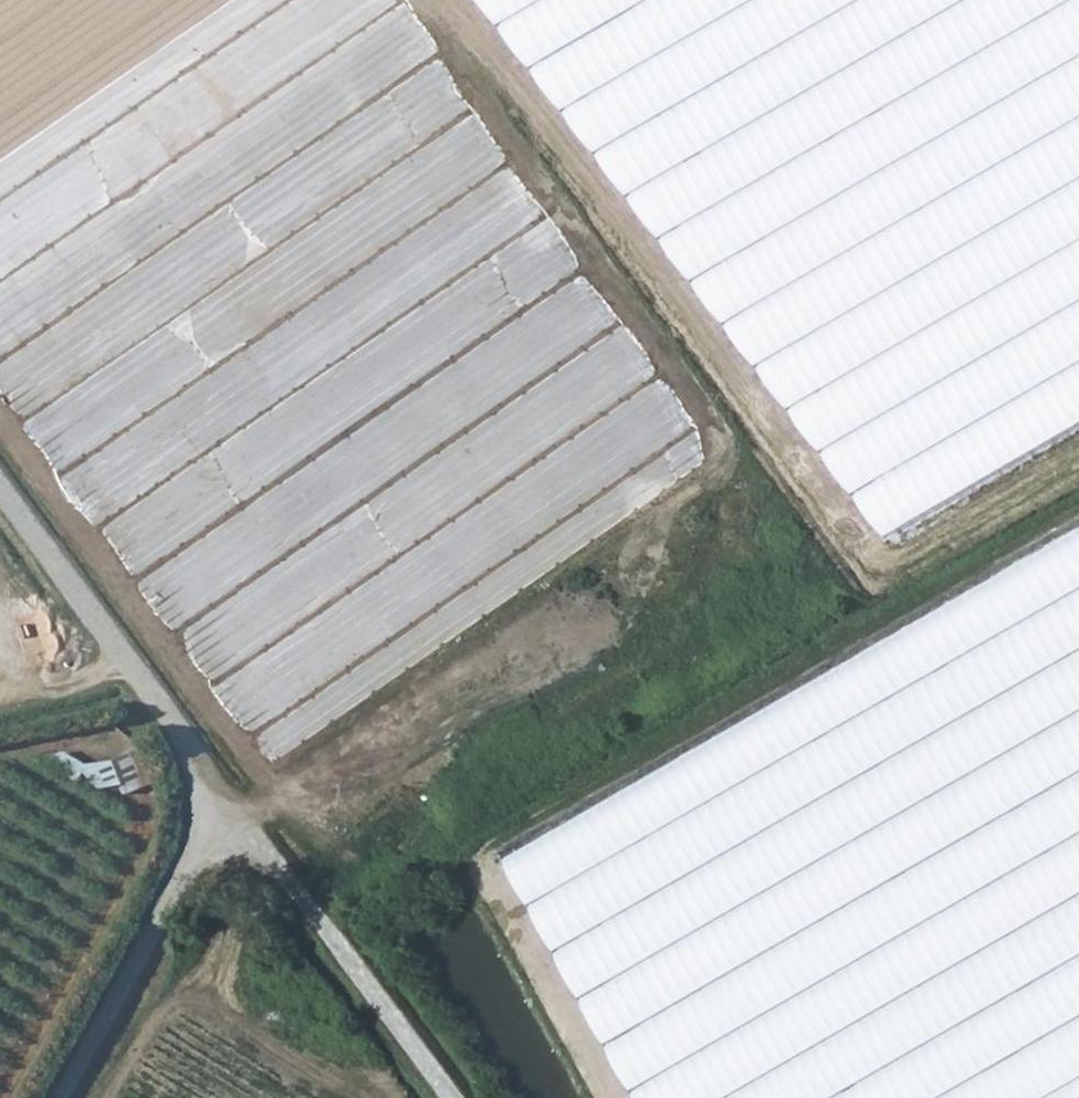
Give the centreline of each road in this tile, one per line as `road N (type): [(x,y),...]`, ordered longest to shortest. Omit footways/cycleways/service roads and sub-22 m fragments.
road 1 (track): [(0,497),(441,1097)]
road 2 (track): [(81,1097),(239,824)]

